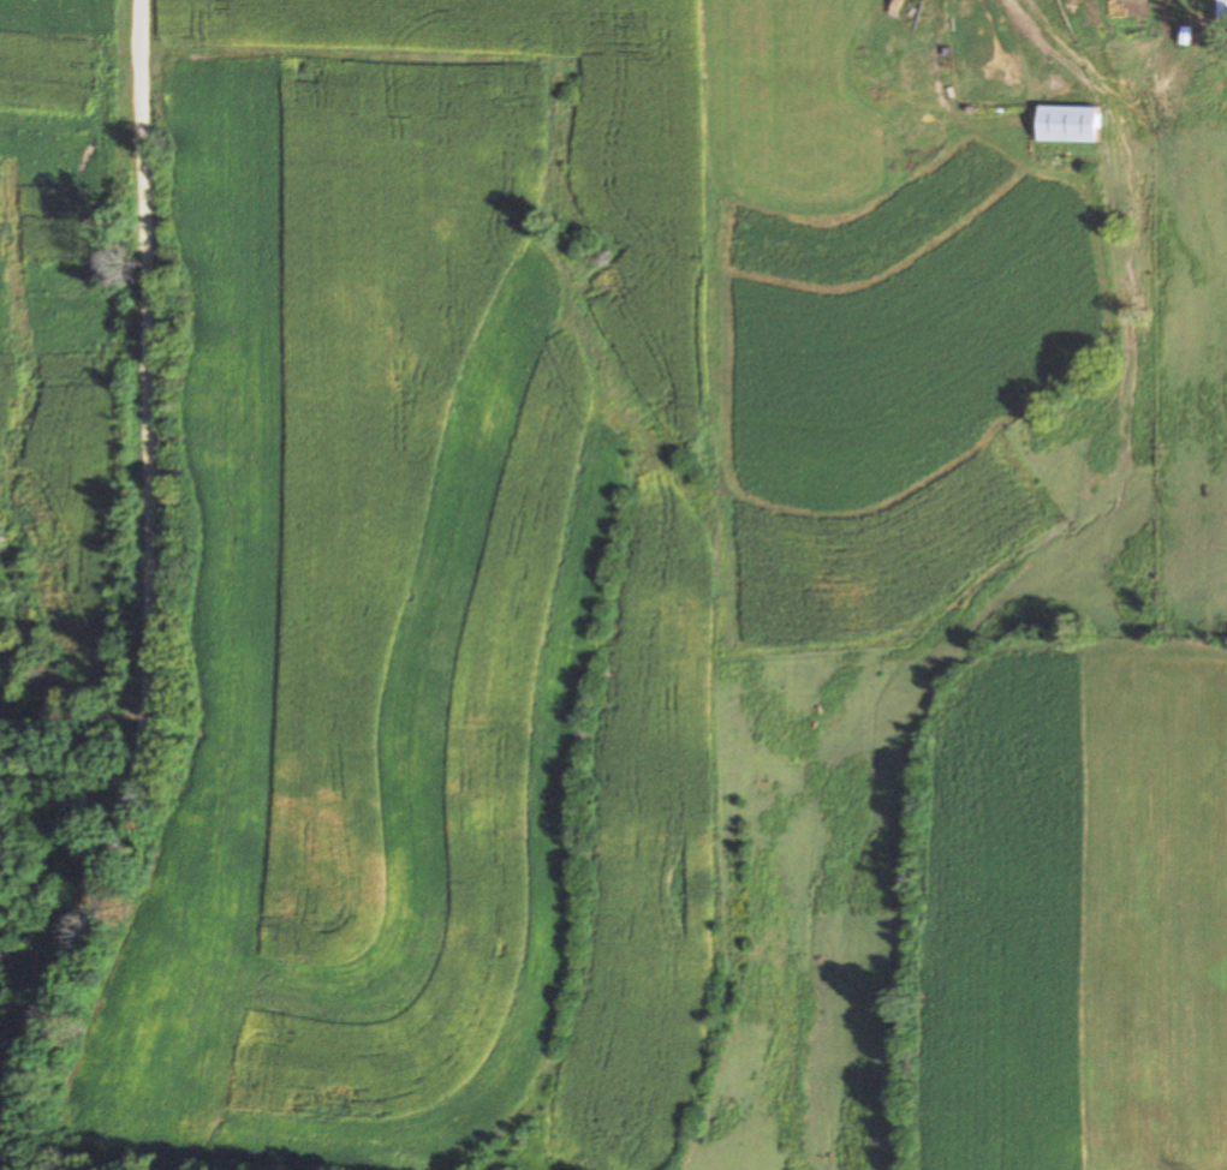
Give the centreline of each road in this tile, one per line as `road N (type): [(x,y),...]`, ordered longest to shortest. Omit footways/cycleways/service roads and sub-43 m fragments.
road 1 (residential): [(139,742),(150,665),(151,480),(143,0)]
road 2 (residential): [(0,1169),(10,1106),(139,742)]

